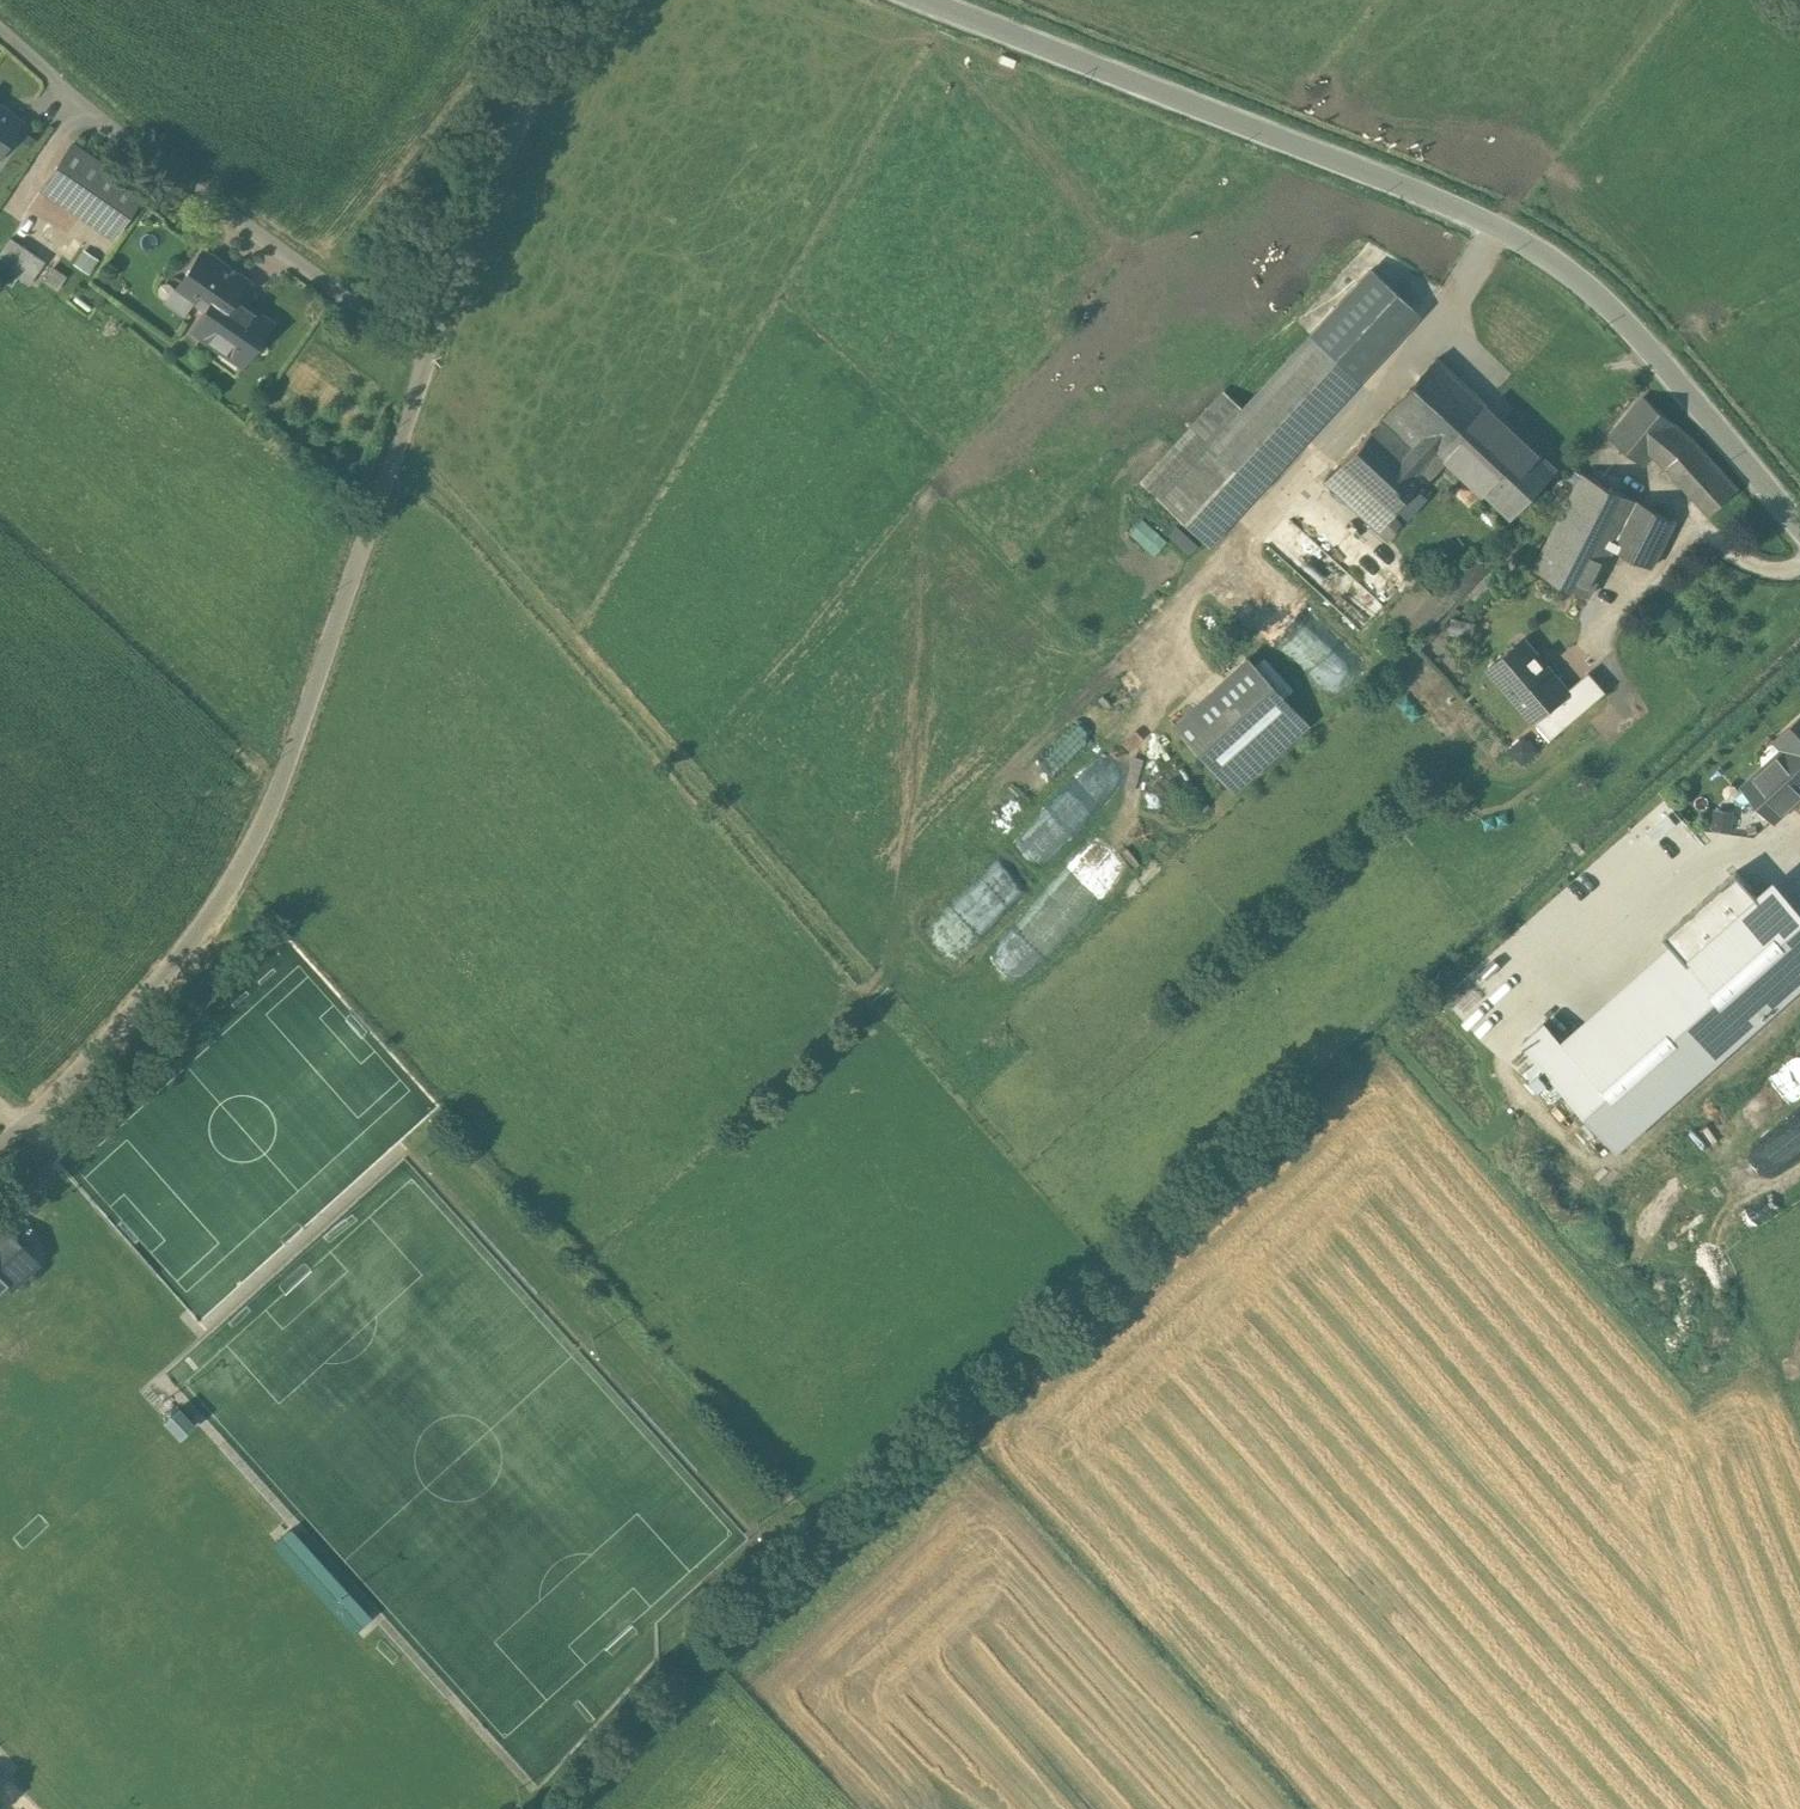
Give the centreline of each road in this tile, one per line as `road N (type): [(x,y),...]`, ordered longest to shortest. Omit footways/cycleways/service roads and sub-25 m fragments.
road 1 (unclassified): [(599,0),(476,215),(248,859),(81,1078),(0,1145)]
road 2 (tertiary): [(922,0),(1488,223),(1577,277),(1648,345),(1799,524)]

